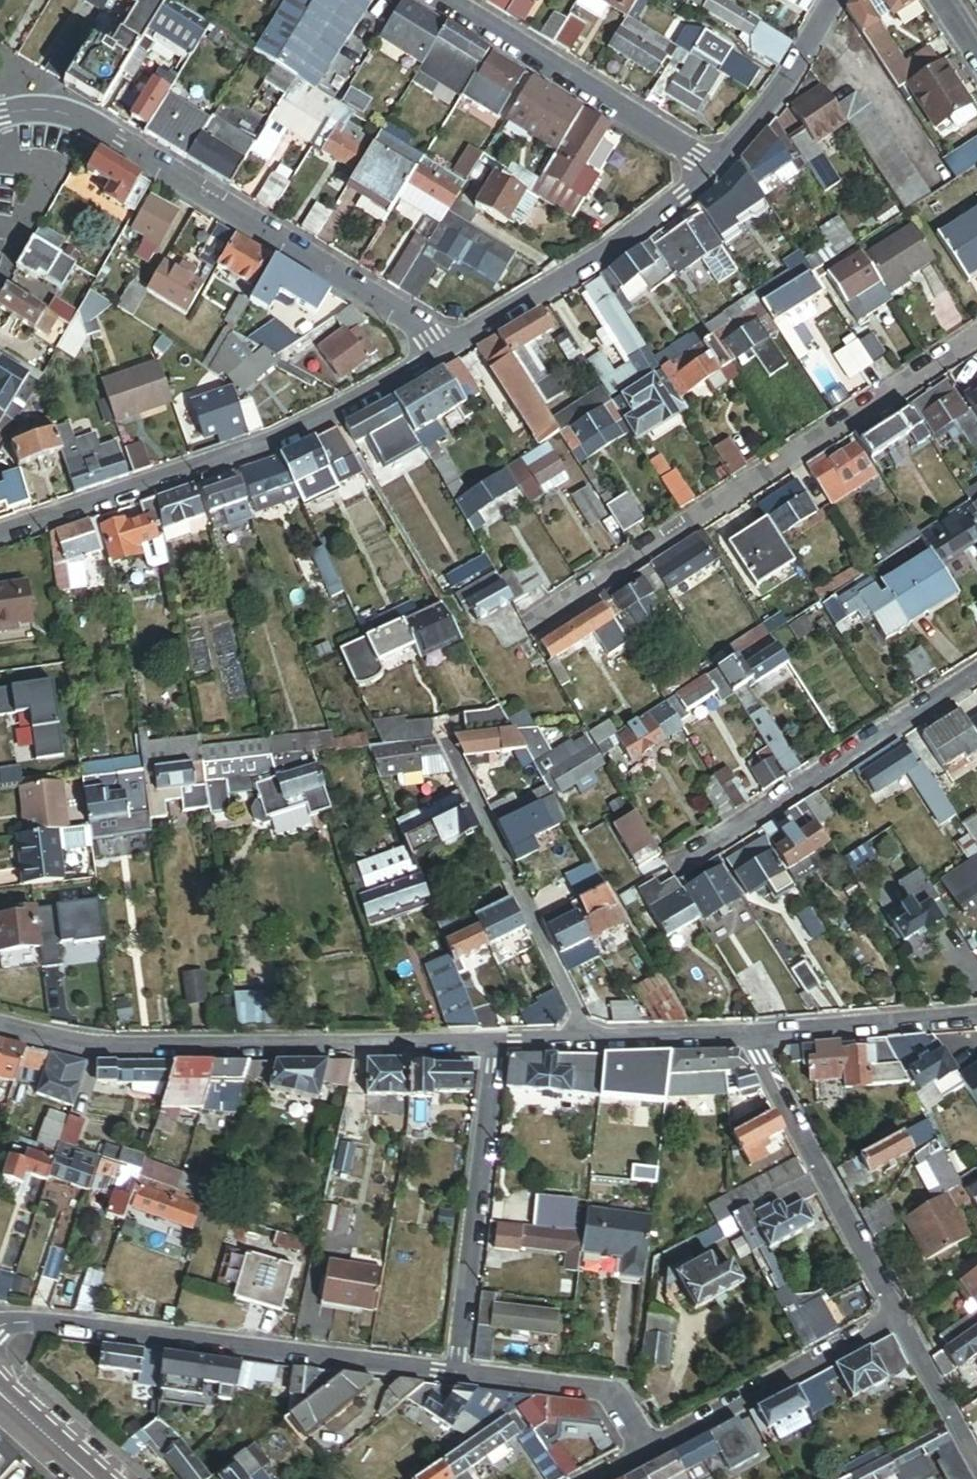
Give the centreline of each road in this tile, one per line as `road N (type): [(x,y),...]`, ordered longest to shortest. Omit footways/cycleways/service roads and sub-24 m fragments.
road 1 (residential): [(525,626),(976,338)]
road 2 (residential): [(0,113),(84,117),(446,346)]
road 3 (residential): [(497,1046),(91,1050),(0,1027)]
road 4 (residential): [(446,346),(274,442),(0,531)]
road 5 (residential): [(0,1325),(34,1320),(458,1374)]
road 6 (residential): [(668,871),(976,673)]
road 7 (residential): [(458,1374),(497,1046)]
road 8 (residential): [(715,163),(606,252),(446,346)]
road 9 (residential): [(896,1318),(751,1039)]
road 10 (residential): [(449,0),(715,163)]
road 11 (residential): [(896,1318),(650,1451)]
road 12 (residential): [(751,1039),(497,1046)]
road 13 (residential): [(976,1017),(751,1039)]
road 14 (residential): [(458,1374),(618,1395),(650,1451)]
road 15 (residential): [(833,0),(805,56),(715,163)]
road 16 (residential): [(976,1467),(896,1318)]
road 17 (tertiary): [(0,1386),(101,1478)]

